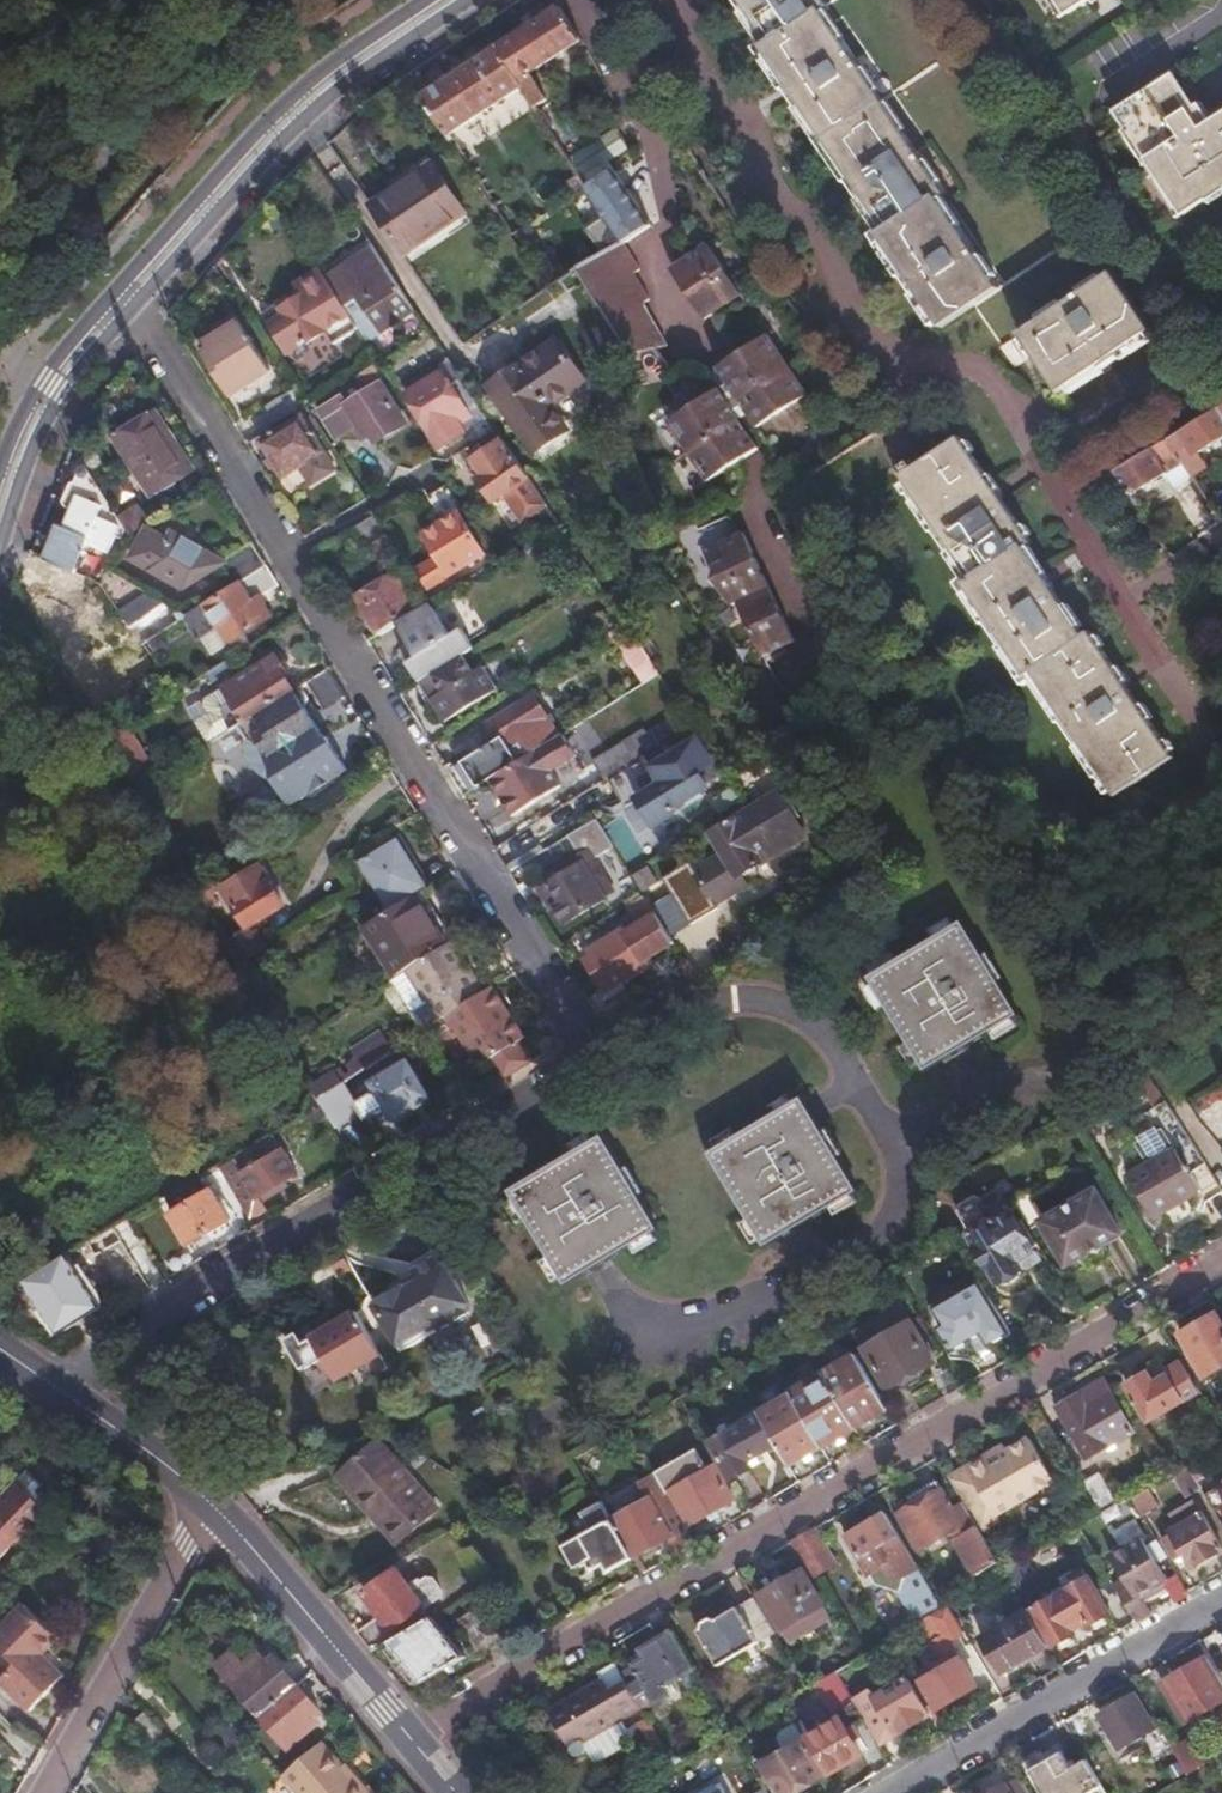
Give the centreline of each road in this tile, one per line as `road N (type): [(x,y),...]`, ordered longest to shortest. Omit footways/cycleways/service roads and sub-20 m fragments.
road 1 (residential): [(410,1739),(1221,1261)]
road 2 (residential): [(591,1056),(126,294)]
road 3 (residential): [(615,1305),(660,1331),(709,1336),(879,1255),(914,1210),(910,1165),(825,1032),(788,1009),(667,1012),(591,1056)]
road 4 (residential): [(591,1056),(57,1383)]
road 5 (secondary): [(126,294),(319,86),(444,0)]
road 6 (residential): [(887,1792),(1221,1598)]
road 7 (residential): [(217,1507),(180,1552),(43,1792)]
road 8 (secondary): [(410,1739),(217,1507)]
road 9 (secondary): [(0,507),(52,385),(126,294)]
road 10 (secondary): [(217,1507),(57,1383)]

